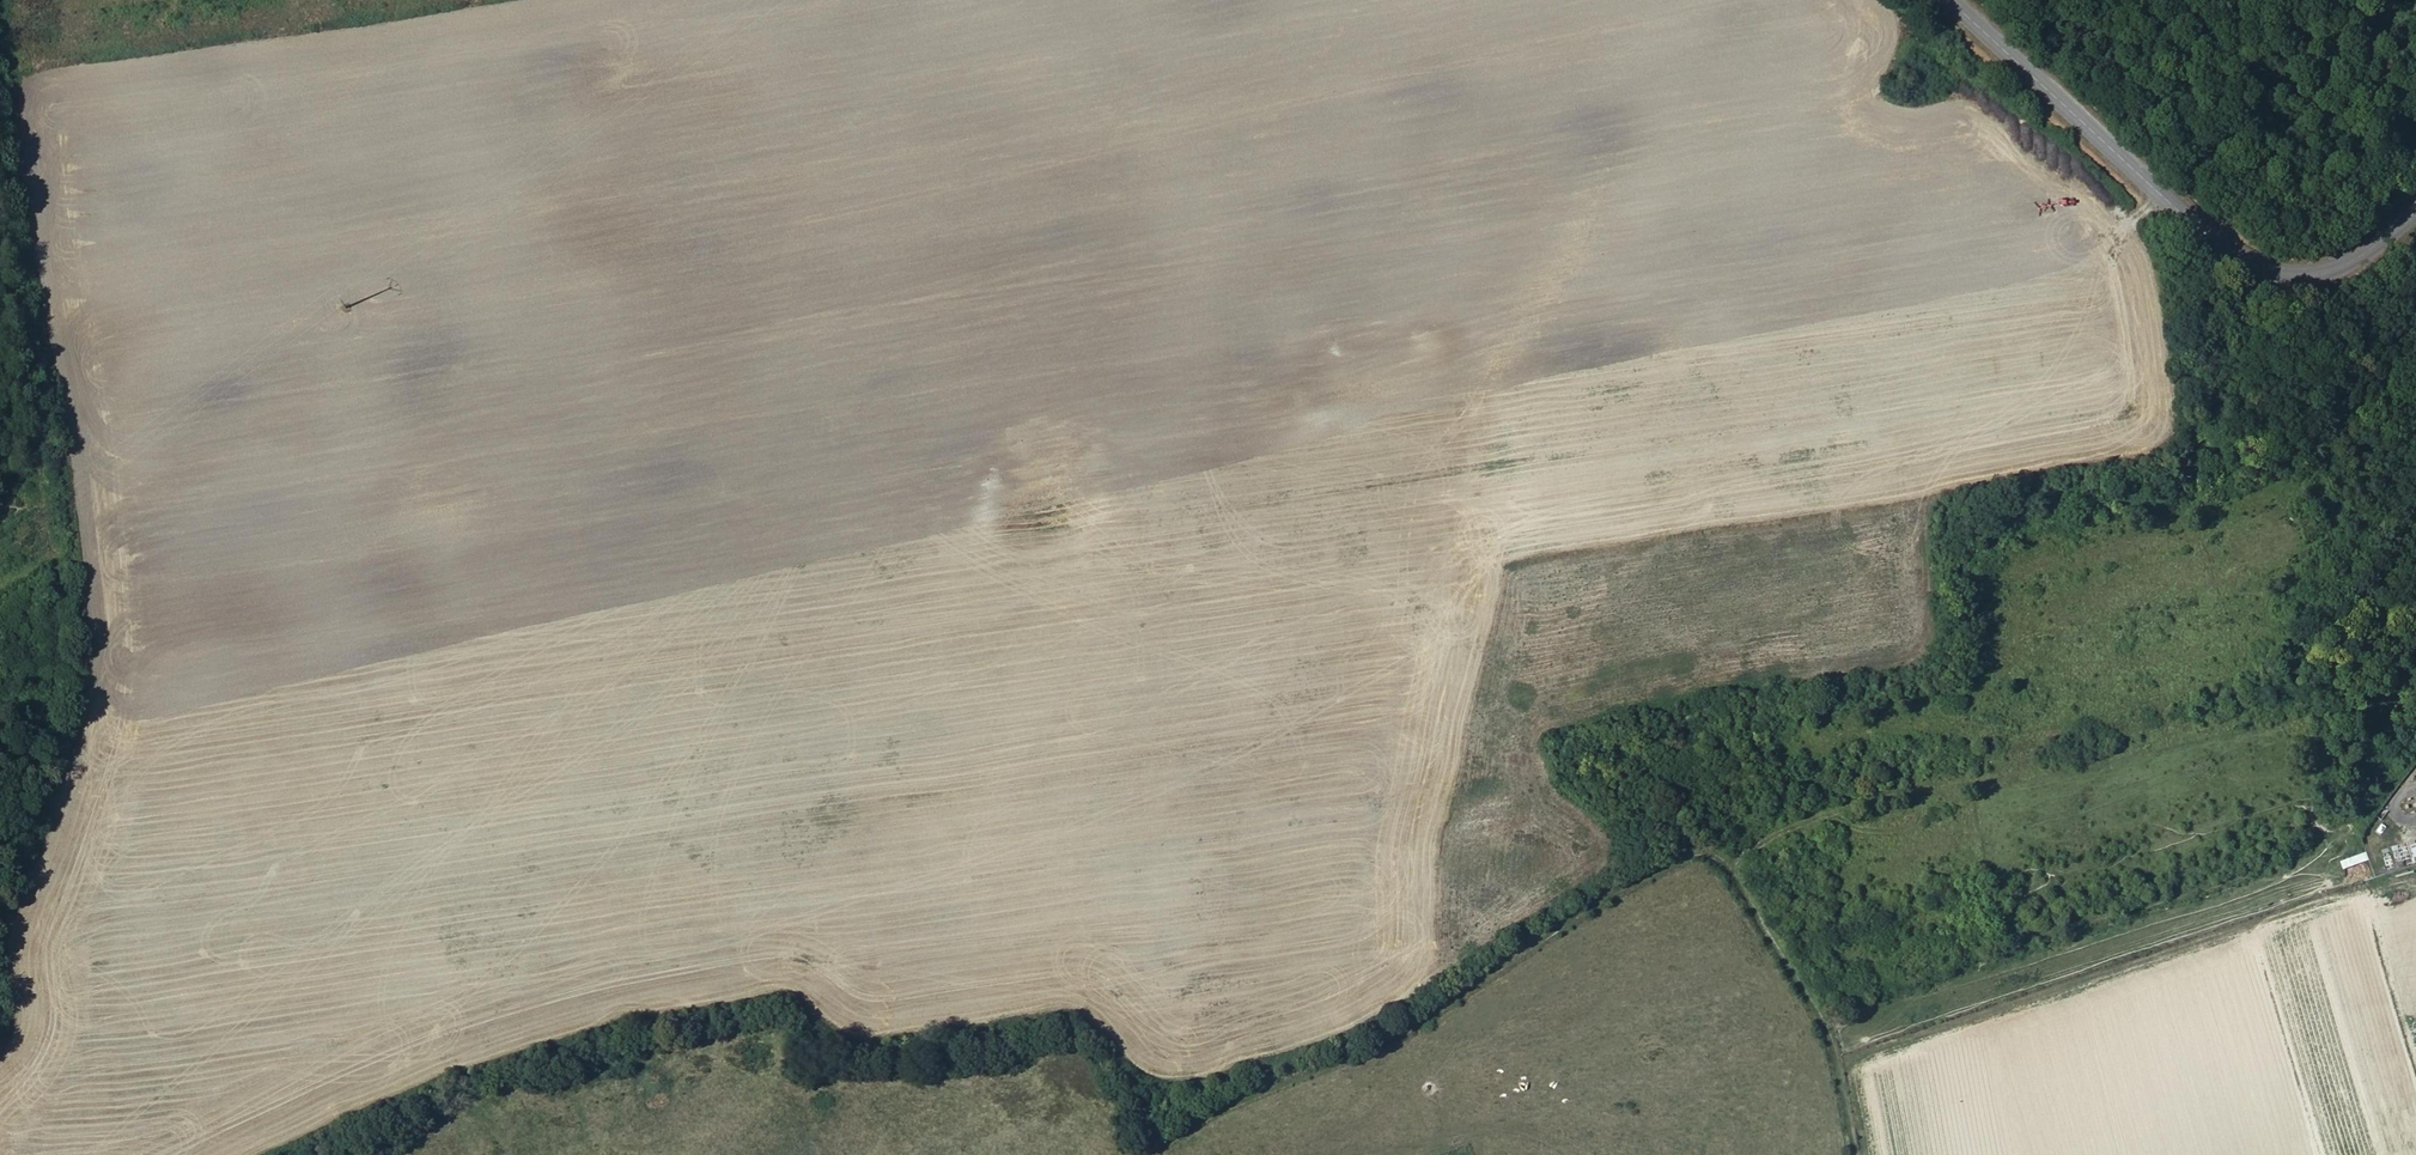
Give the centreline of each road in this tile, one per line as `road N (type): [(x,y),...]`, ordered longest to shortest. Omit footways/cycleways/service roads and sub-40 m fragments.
road 1 (secondary): [(1958,0),(2206,235),(2249,261),(2320,269),(2352,259),(2415,209)]

